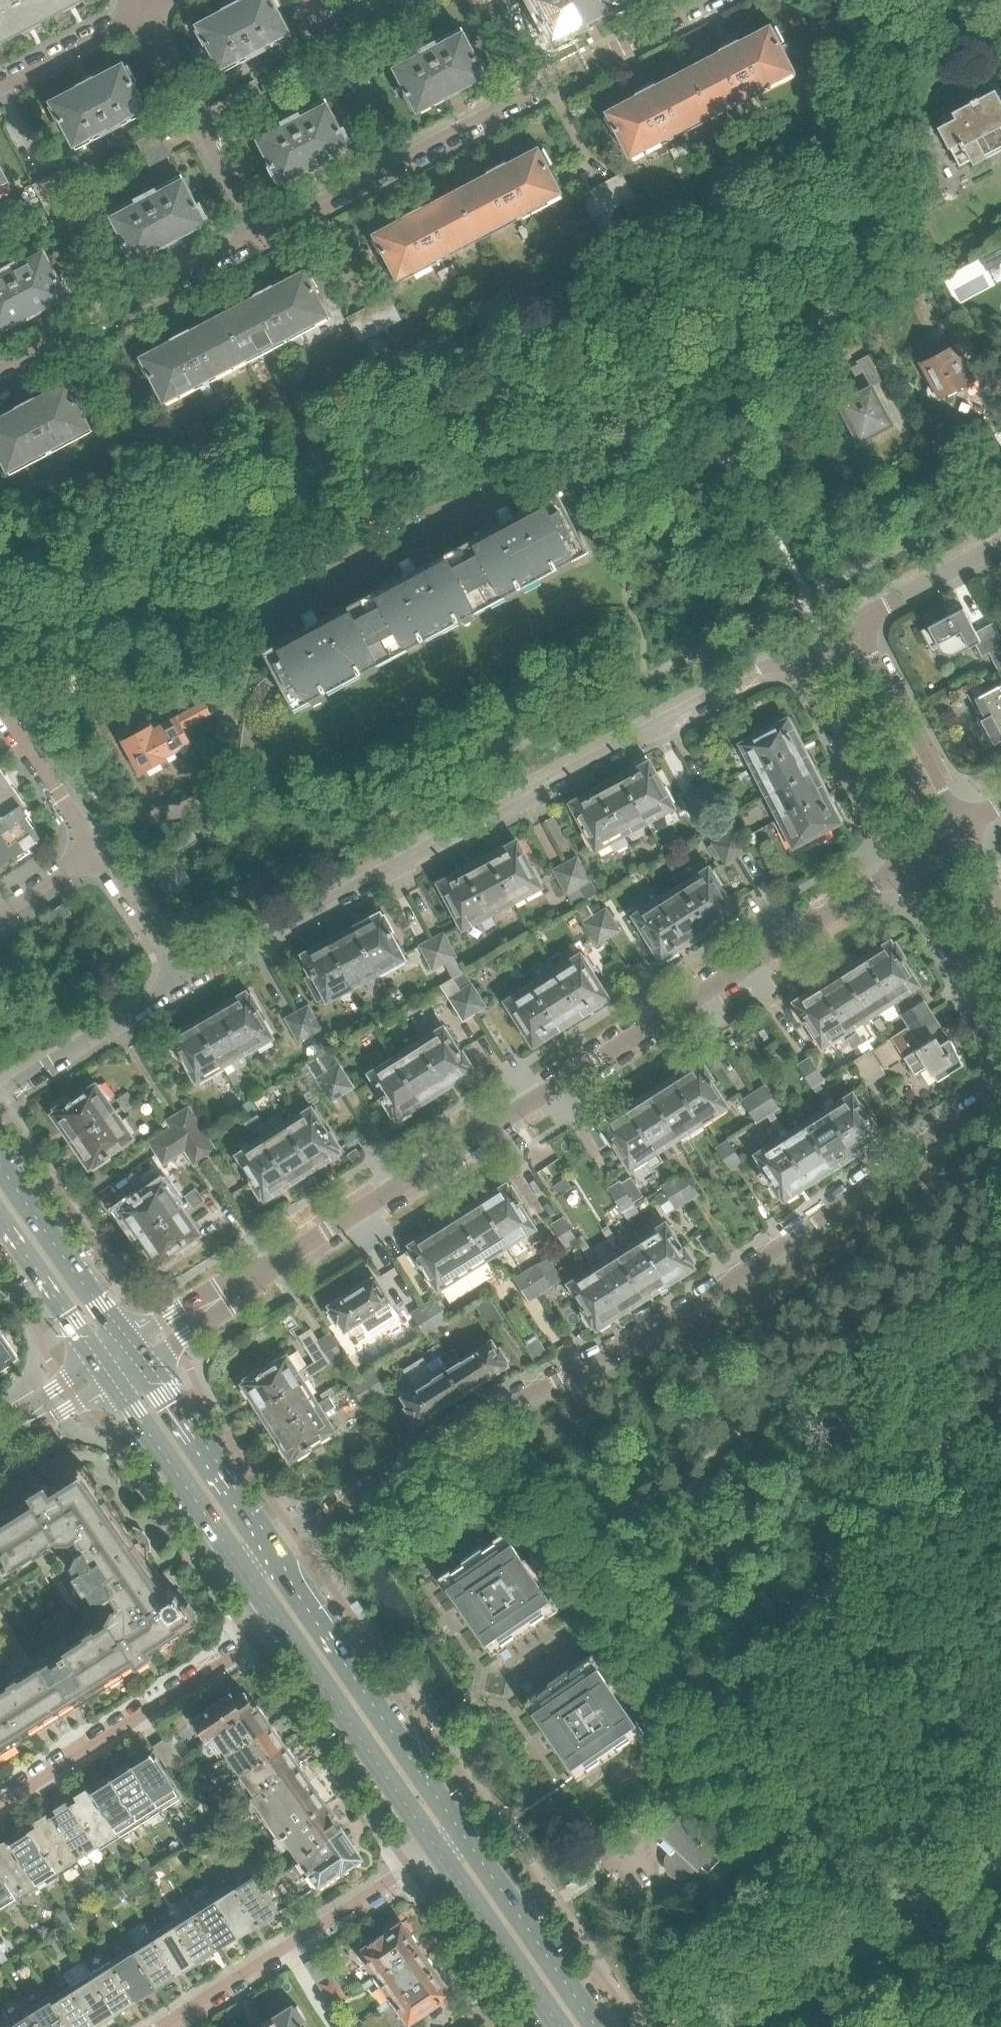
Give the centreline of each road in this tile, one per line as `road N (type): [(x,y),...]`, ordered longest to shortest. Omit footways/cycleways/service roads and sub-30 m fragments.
road 1 (residential): [(1000,1091),(696,1301),(482,1415),(272,1552)]
road 2 (residential): [(231,1292),(908,862)]
road 3 (residential): [(189,978),(795,652)]
road 4 (residential): [(705,0),(257,234)]
road 5 (secondary): [(467,1839),(272,1552)]
road 6 (residential): [(281,1626),(0,1805)]
road 7 (residential): [(161,2026),(441,1855)]
road 8 (residential): [(257,234),(0,372)]
road 9 (secondary): [(281,1626),(441,1855)]
road 10 (residential): [(257,234),(146,12)]
road 11 (residential): [(795,652),(908,862)]
road 12 (secondary): [(111,1381),(245,1572)]
road 13 (secondary): [(272,1552),(144,1361)]
road 14 (residential): [(969,825),(860,623)]
road 15 (secondary): [(596,2026),(467,1839)]
road 16 (residential): [(0,1096),(189,978)]
road 17 (secondary): [(131,1342),(0,1165)]
road 18 (residential): [(908,862),(1000,1056)]
road 19 (secondary): [(441,1855),(560,2026)]
road 20 (secondary): [(0,1218),(99,1362)]
road 21 (residential): [(0,706),(97,851)]
road 22 (residential): [(0,89),(146,12)]
road 23 (residential): [(860,623),(1000,547)]
road 24 (residential): [(97,851),(189,978)]
road 25 (residential): [(99,1362),(30,1404),(0,1437)]
road 26 (residential): [(0,1439),(111,1381)]

